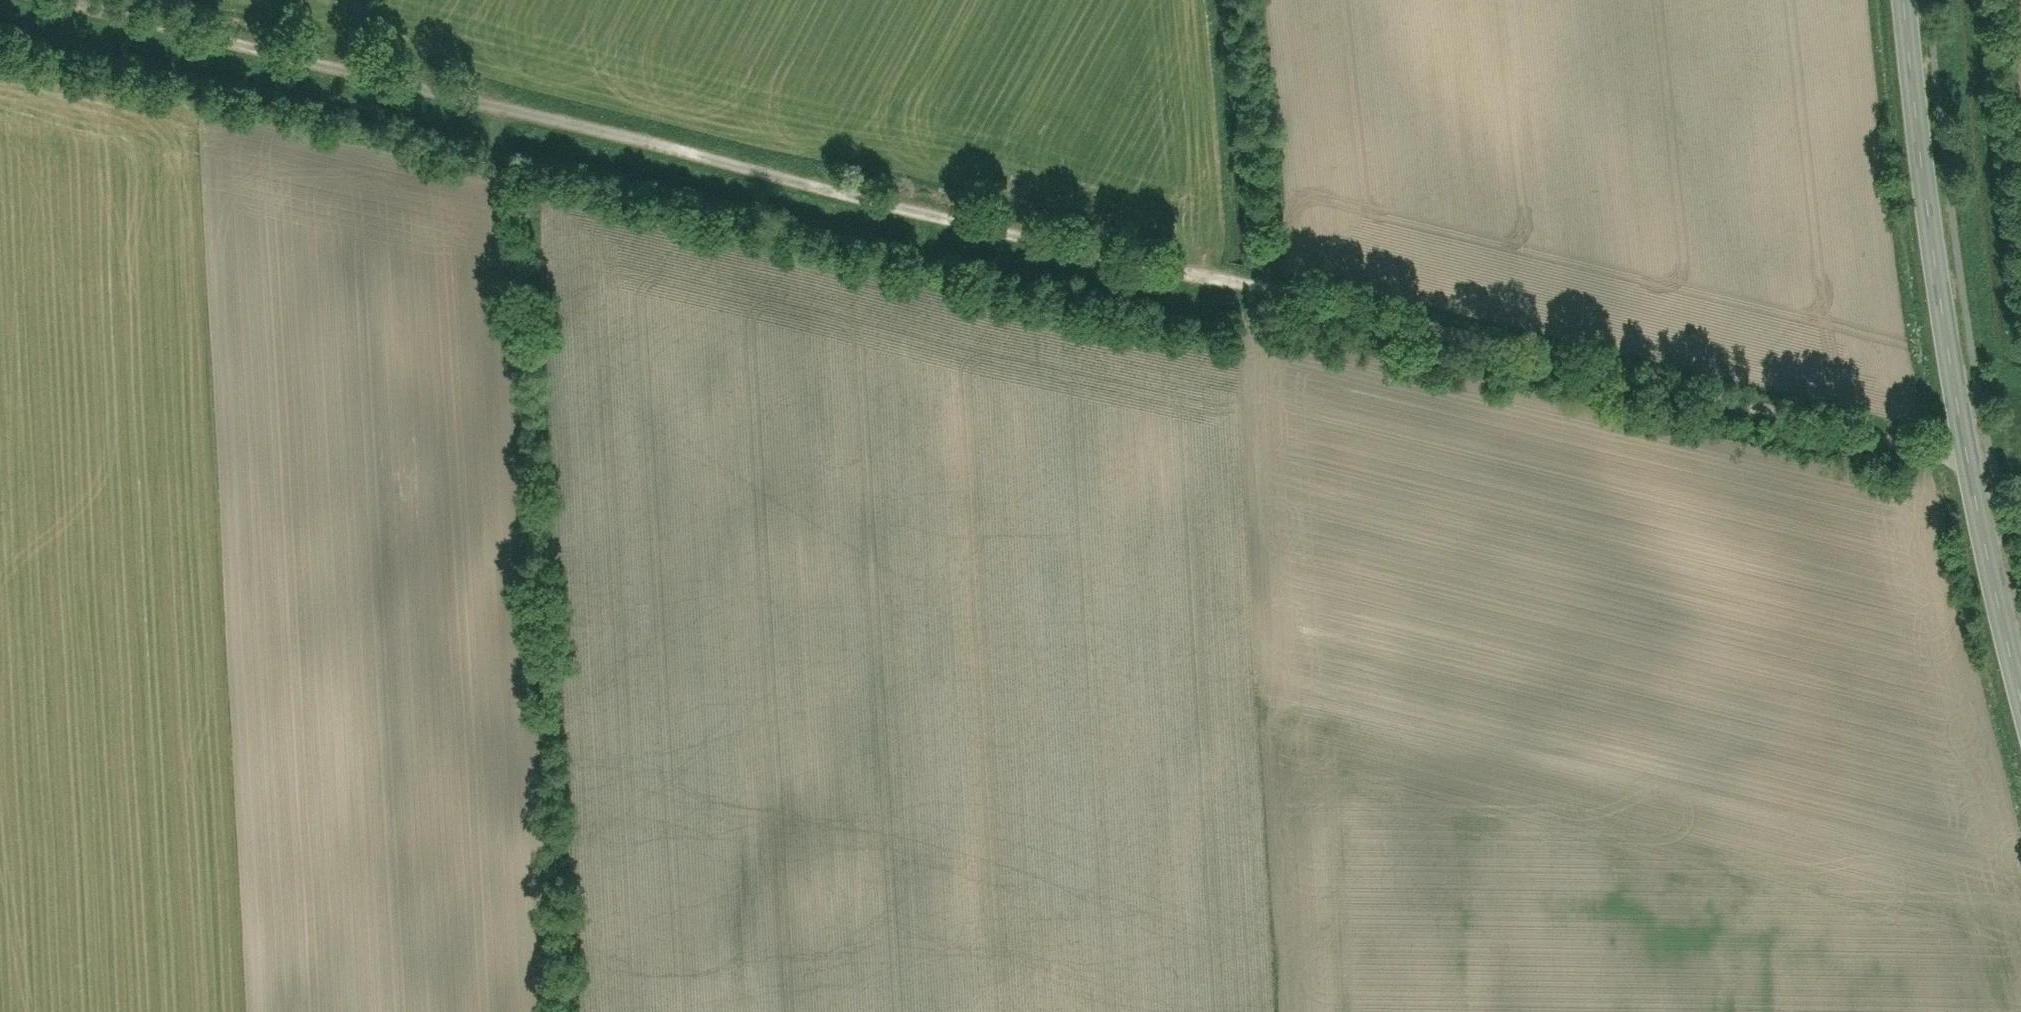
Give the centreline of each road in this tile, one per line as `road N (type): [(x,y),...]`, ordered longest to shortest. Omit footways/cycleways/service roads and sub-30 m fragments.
road 1 (track): [(1970,461),(39,0)]
road 2 (tertiary): [(2020,708),(1940,309),(1905,0)]

